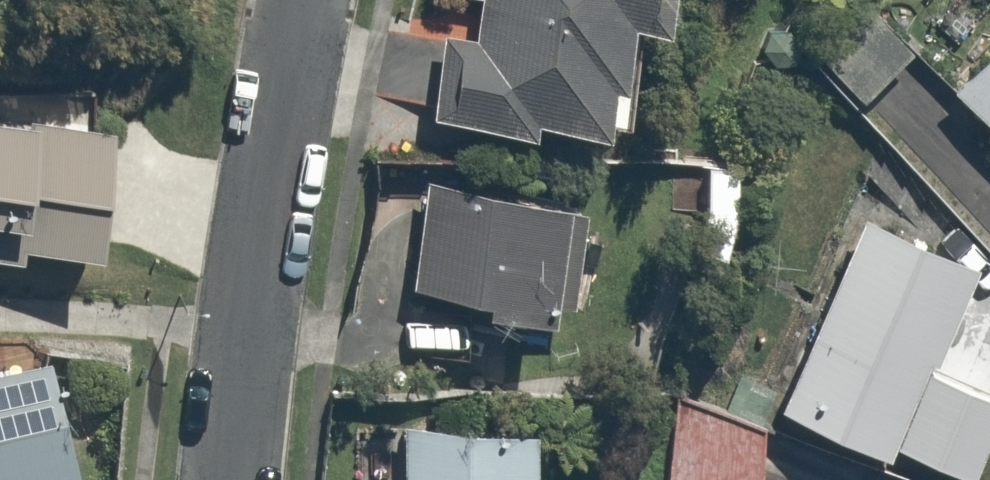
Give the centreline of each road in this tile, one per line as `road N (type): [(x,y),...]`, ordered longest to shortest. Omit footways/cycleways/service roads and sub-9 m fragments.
road 1 (residential): [(228,479),(311,0)]

